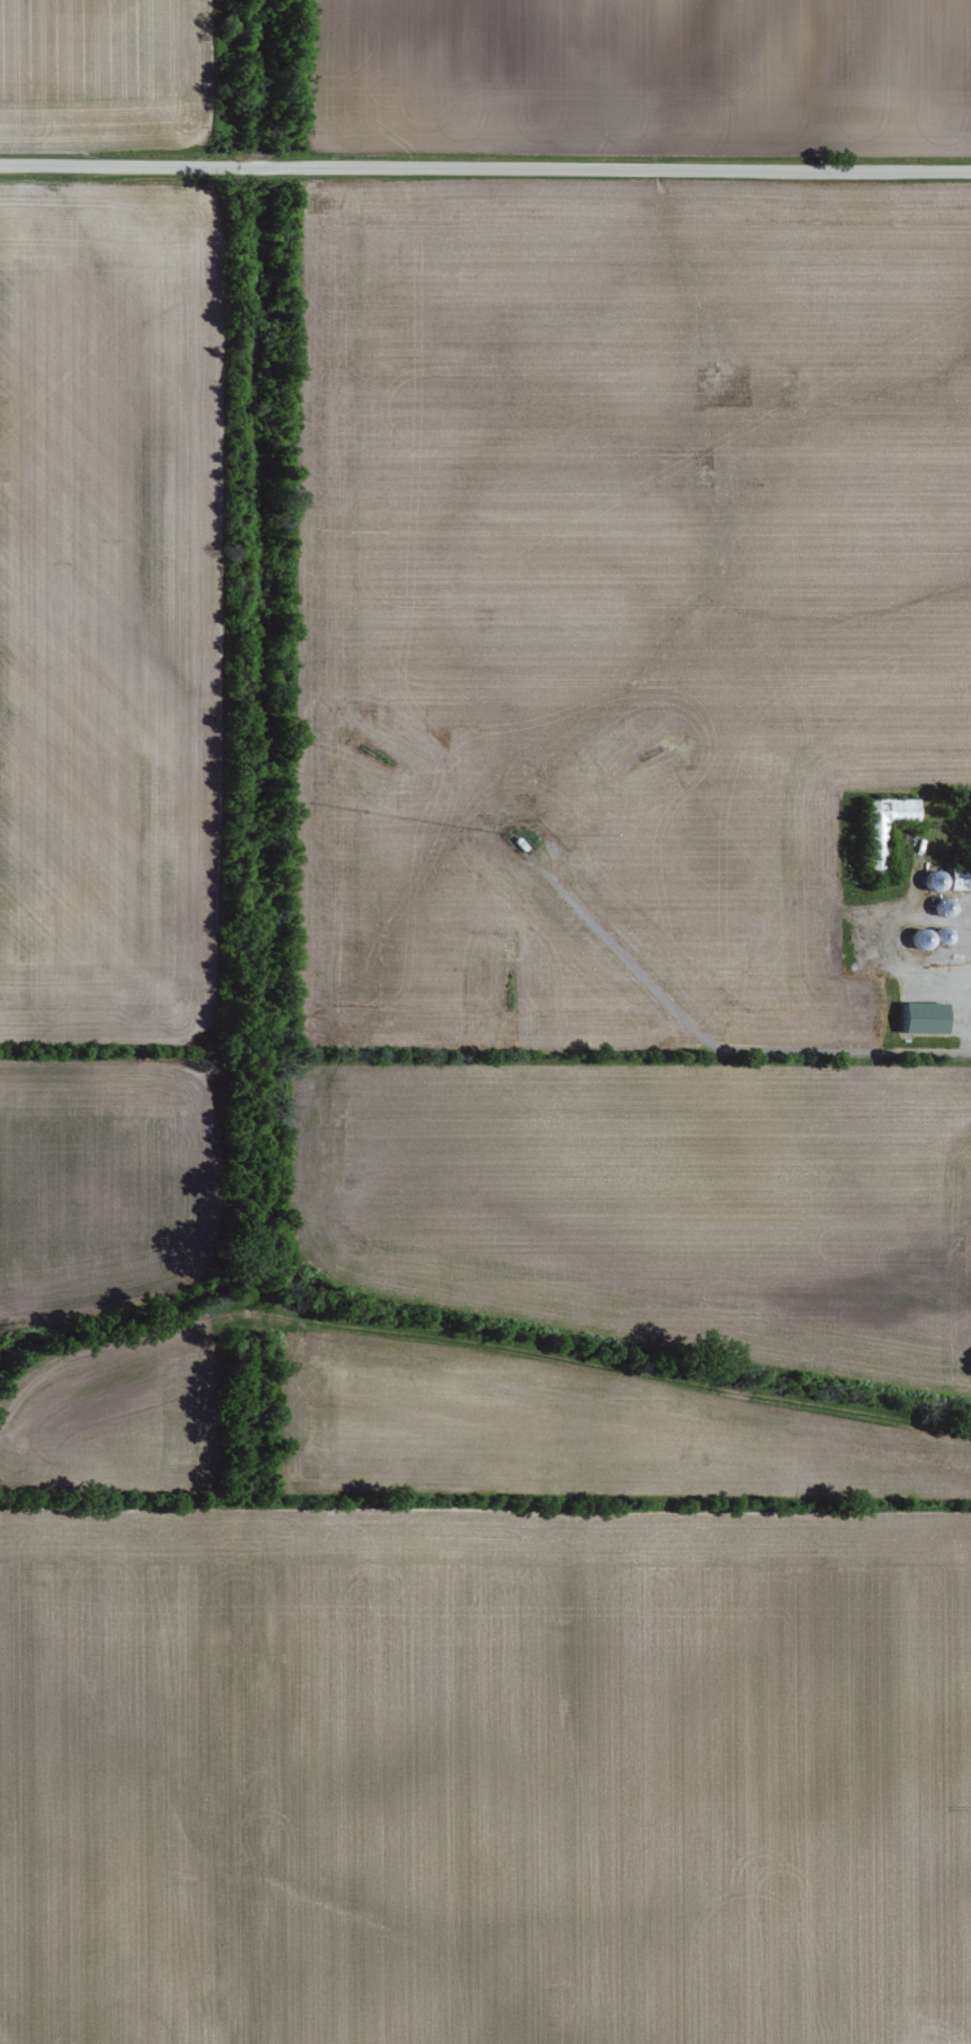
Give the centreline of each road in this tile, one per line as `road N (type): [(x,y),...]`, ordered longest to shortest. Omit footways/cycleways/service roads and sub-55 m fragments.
road 1 (residential): [(970,169),(0,169)]

